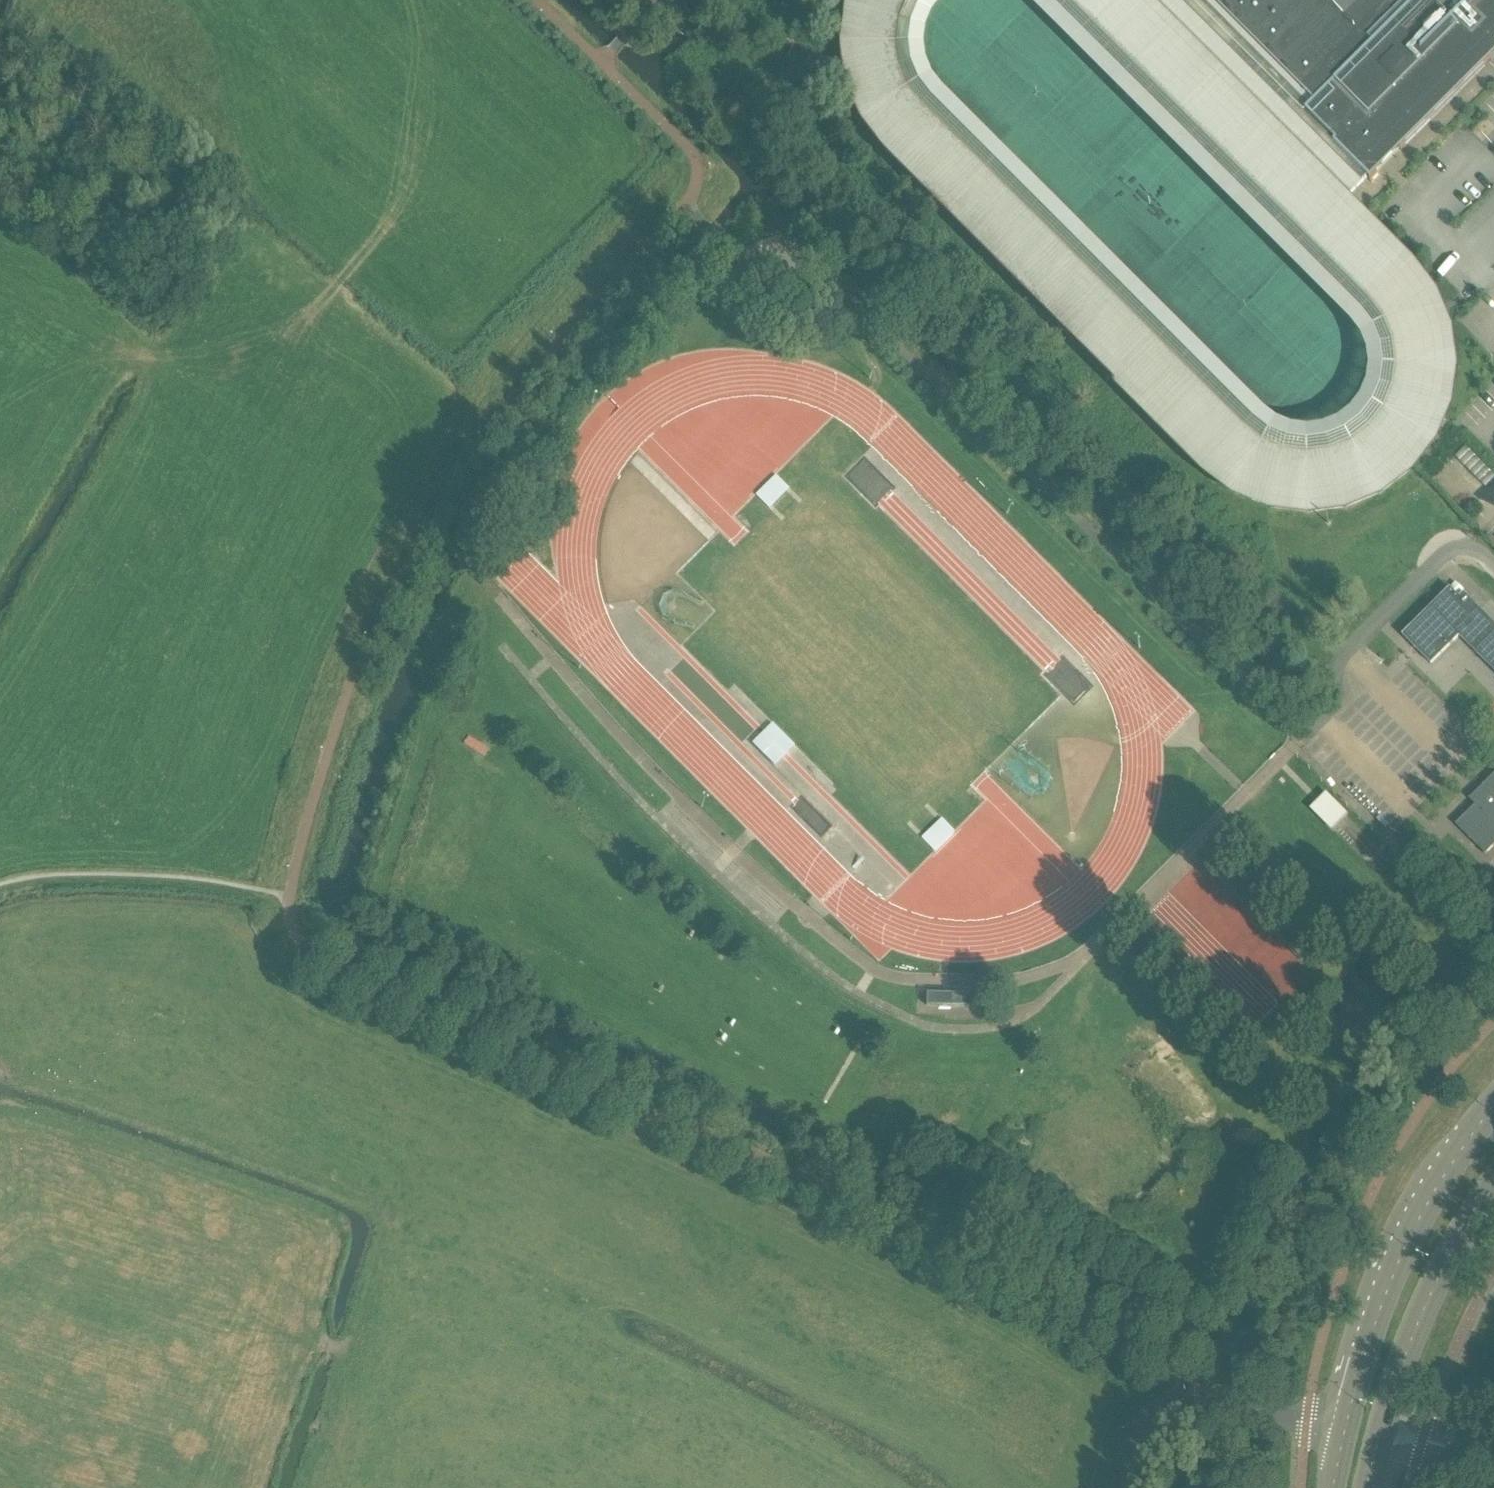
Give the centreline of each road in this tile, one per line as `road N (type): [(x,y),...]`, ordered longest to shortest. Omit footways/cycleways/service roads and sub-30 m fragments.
road 1 (secondary): [(1493,1105),(1403,1236),(1363,1336),(1340,1423)]
road 2 (secondary): [(1382,1430),(1421,1317),(1493,1186)]
road 3 (tertiary): [(1199,1404),(1156,1409),(1142,1422),(1129,1443),(1121,1487)]

